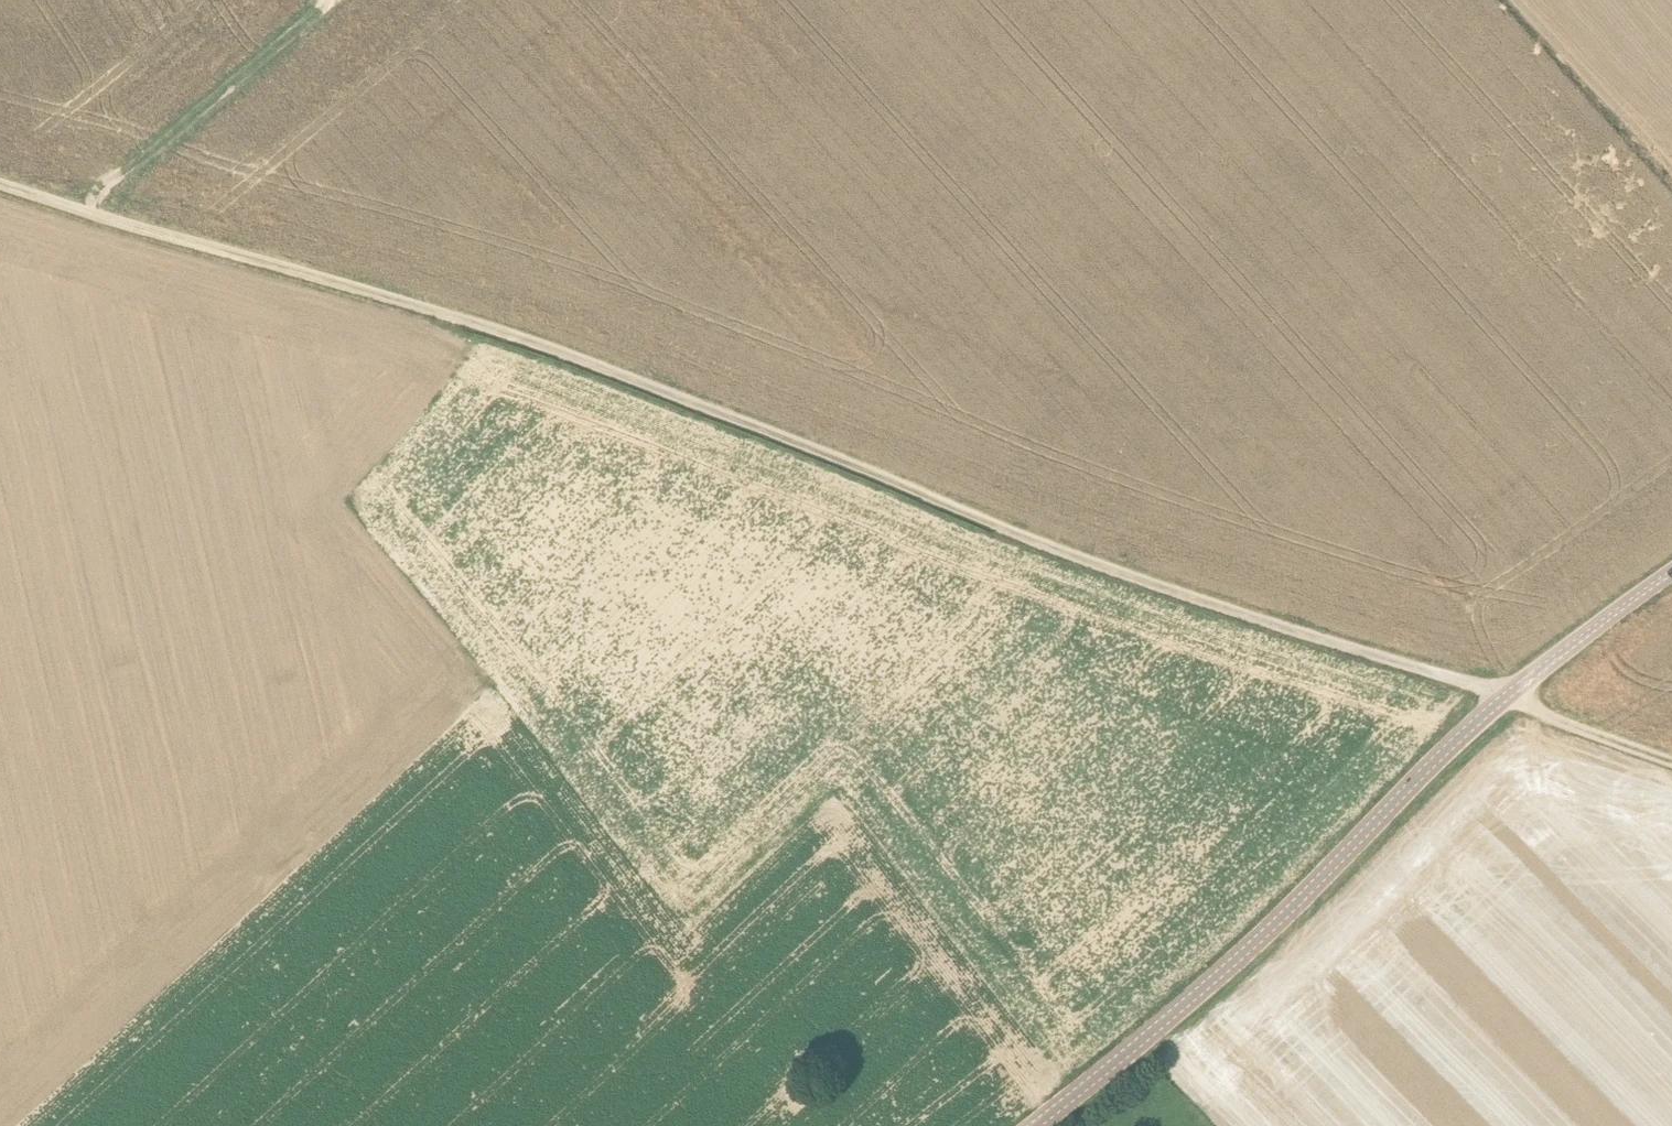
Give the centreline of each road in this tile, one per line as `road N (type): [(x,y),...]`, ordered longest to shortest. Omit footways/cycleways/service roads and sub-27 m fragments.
road 1 (track): [(1509,694),(1048,546),(523,339),(0,185)]
road 2 (tertiary): [(1034,1125),(1271,928),(1491,708),(1671,571)]
road 3 (track): [(1509,694),(1562,724),(1671,762)]

